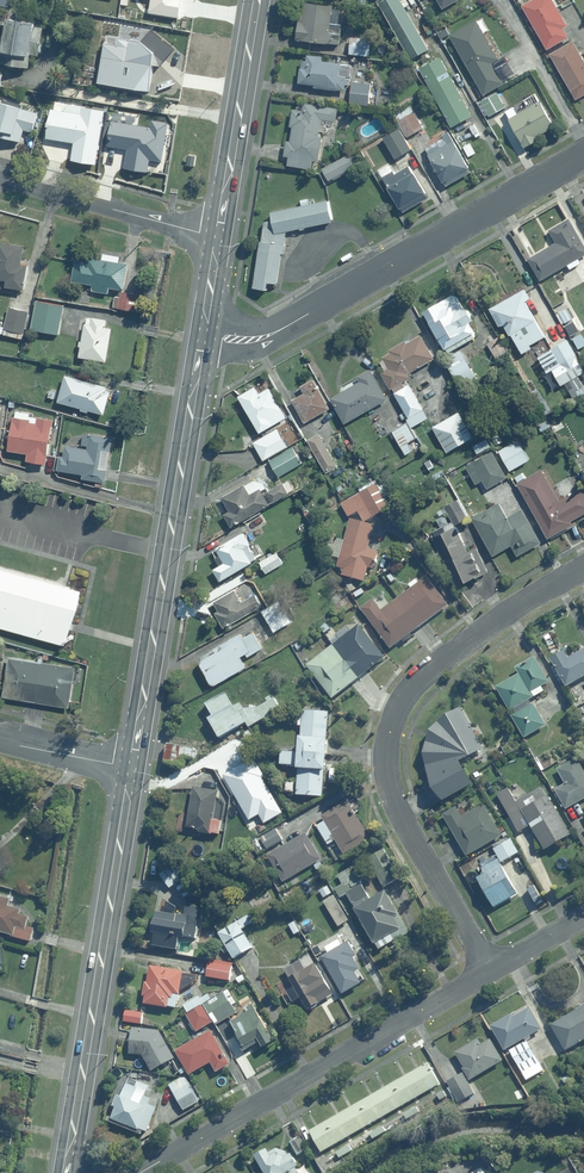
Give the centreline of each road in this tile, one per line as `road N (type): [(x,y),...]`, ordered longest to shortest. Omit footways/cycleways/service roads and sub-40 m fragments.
road 1 (residential): [(583,565),(438,662),(400,703),(389,729),(385,756),(402,814),(492,975)]
road 2 (residential): [(207,335),(270,335),(583,156)]
road 3 (secondary): [(129,767),(63,1172)]
road 4 (residential): [(492,975),(142,1172)]
road 5 (secondary): [(129,767),(173,515)]
road 6 (secondary): [(215,237),(258,0)]
road 7 (residential): [(0,178),(215,237)]
road 8 (secondary): [(173,515),(207,335)]
road 9 (residential): [(0,466),(173,515)]
road 10 (residential): [(0,739),(129,767)]

